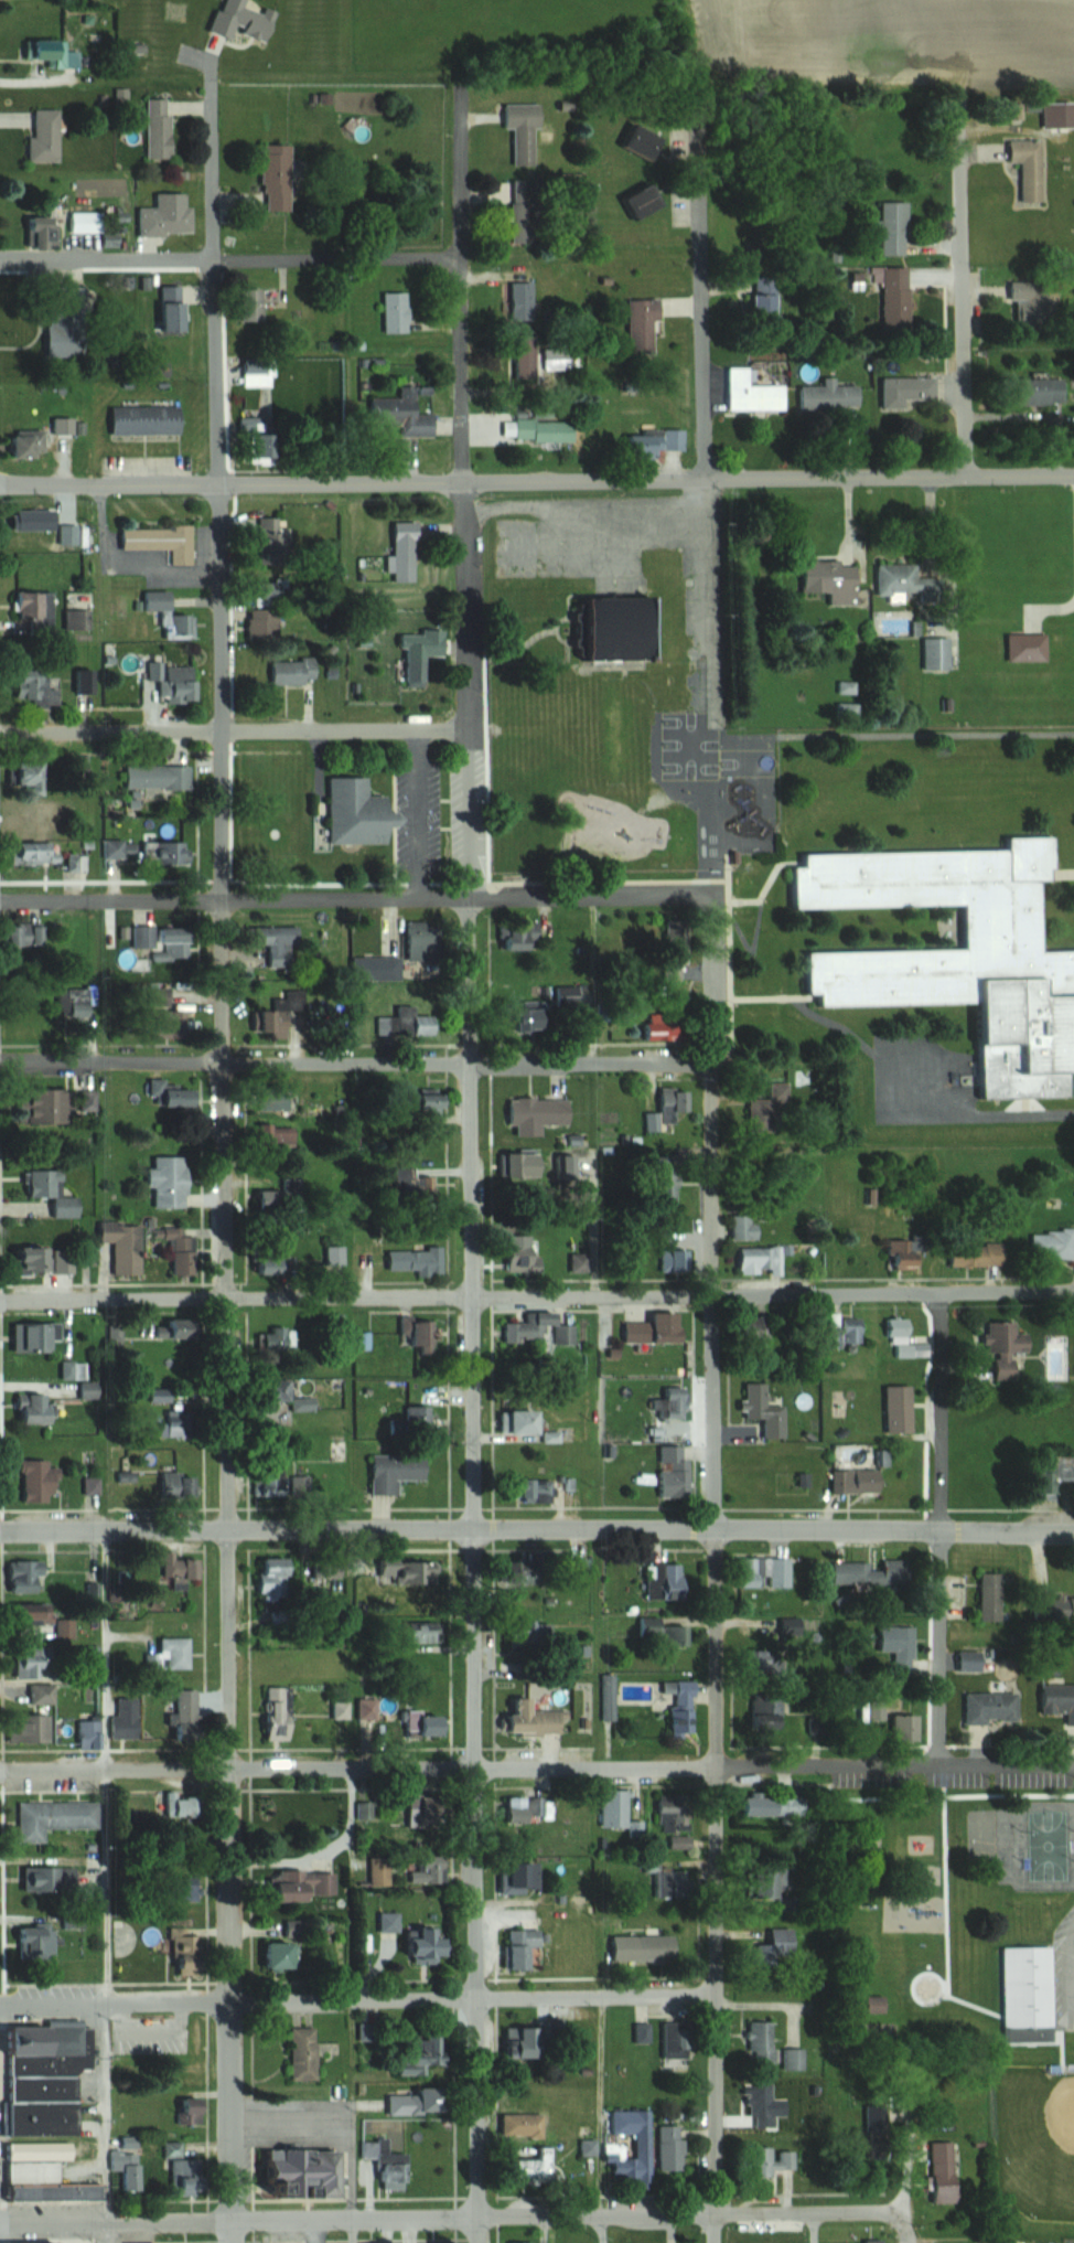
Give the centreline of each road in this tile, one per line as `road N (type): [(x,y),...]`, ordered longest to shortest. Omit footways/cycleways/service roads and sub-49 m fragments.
road 1 (residential): [(234,2242),(214,93)]
road 2 (residential): [(478,2242),(463,100)]
road 3 (residential): [(718,2242),(711,634),(698,127)]
road 4 (residential): [(0,485),(1073,477)]
road 5 (residential): [(1073,1765),(0,1771)]
road 6 (residential): [(0,1300),(1073,1294)]
road 7 (residential): [(1073,1533),(0,1534)]
road 8 (residential): [(904,2225),(864,2212),(0,2226)]
road 9 (residential): [(0,2008),(718,1998)]
road 10 (residential): [(712,1059),(0,1064)]
road 11 (residential): [(710,897),(0,904)]
road 12 (residential): [(939,1765),(943,1295)]
road 13 (residential): [(469,729),(0,732)]
road 14 (residential): [(462,256),(0,260)]
road 15 (residential): [(967,478),(960,95)]

